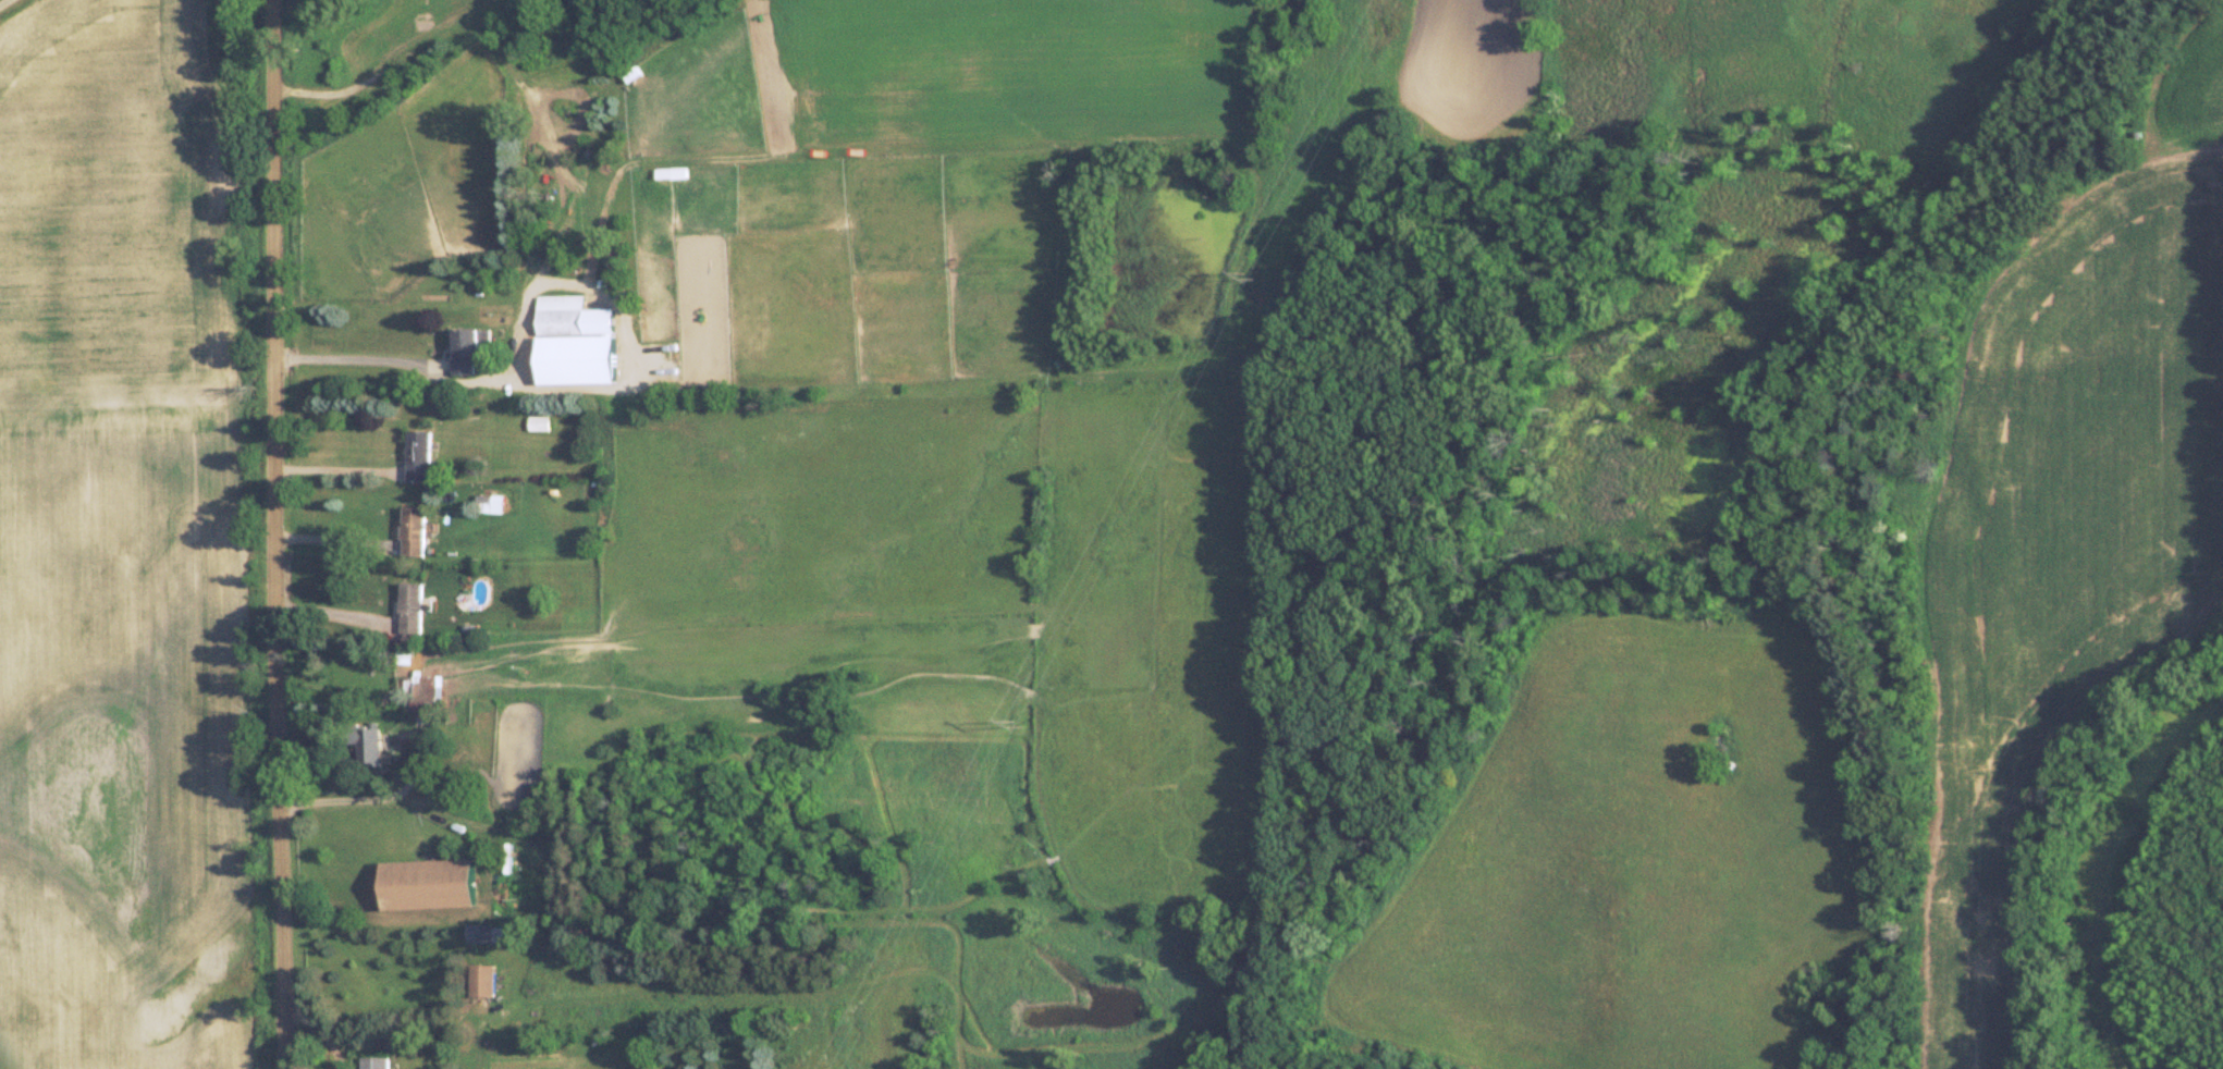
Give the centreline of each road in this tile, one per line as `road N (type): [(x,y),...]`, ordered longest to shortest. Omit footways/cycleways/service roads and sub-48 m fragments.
road 1 (residential): [(288,1068),(277,0)]

